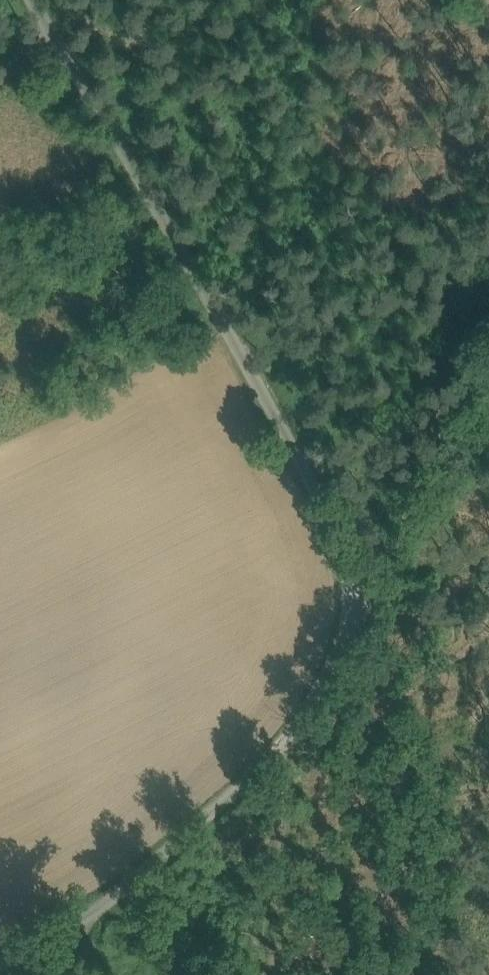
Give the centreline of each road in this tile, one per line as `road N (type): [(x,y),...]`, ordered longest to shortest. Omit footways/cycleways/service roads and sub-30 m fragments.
road 1 (unclassified): [(24,0),(363,576),(318,689),(285,742),(101,909),(0,961)]
road 2 (track): [(488,360),(363,576)]
road 3 (track): [(285,742),(278,876),(258,939),(272,974)]

